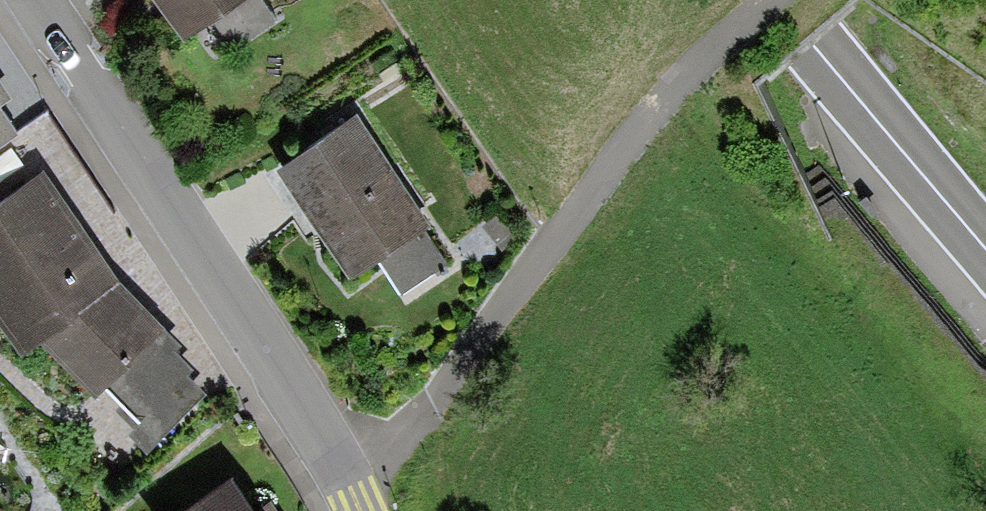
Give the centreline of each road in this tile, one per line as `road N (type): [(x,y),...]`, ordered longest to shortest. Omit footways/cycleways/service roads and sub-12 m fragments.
road 1 (unclassified): [(363,510),(28,0)]
road 2 (track): [(541,245),(652,110),(768,0)]
road 3 (secondary): [(985,248),(785,0)]
road 4 (track): [(541,245),(404,428),(333,460)]

